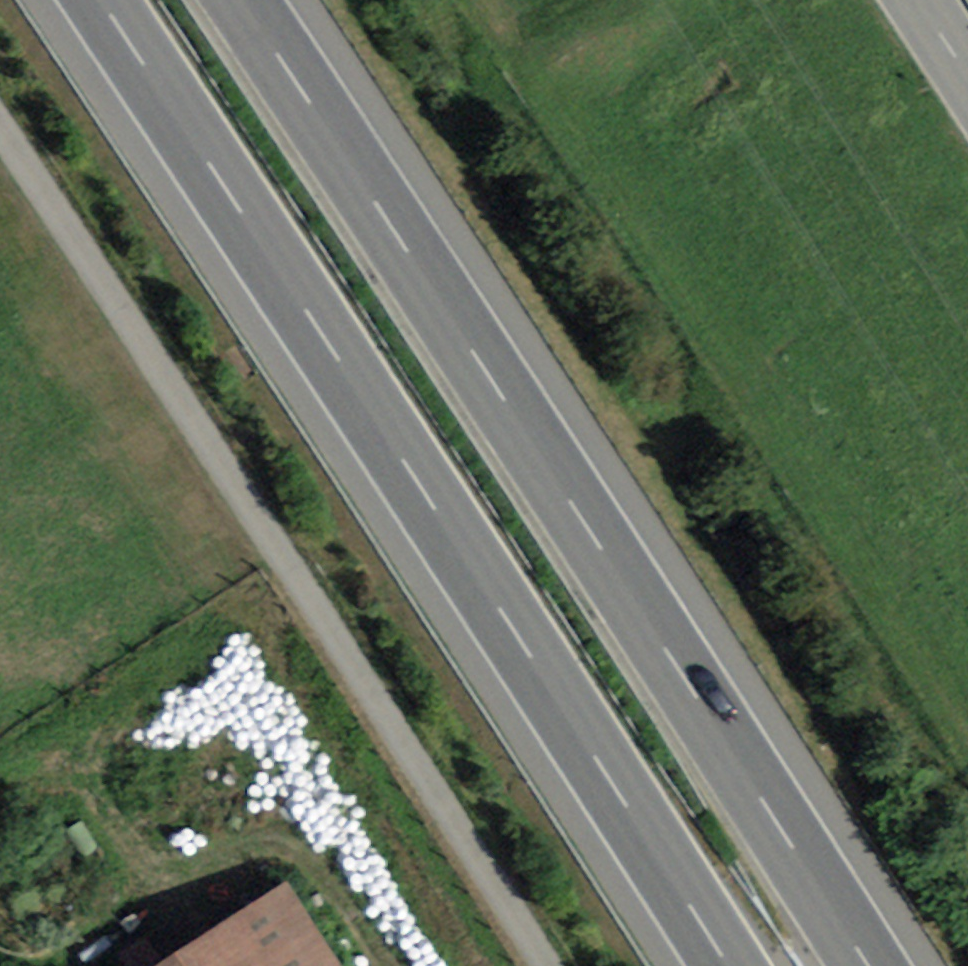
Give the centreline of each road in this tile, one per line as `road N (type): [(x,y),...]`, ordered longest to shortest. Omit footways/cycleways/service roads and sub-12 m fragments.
road 1 (motorway): [(865,965),(694,687),(231,0)]
road 2 (motorway): [(92,0),(601,764),(725,965)]
road 3 (unclassified): [(0,131),(552,965)]

